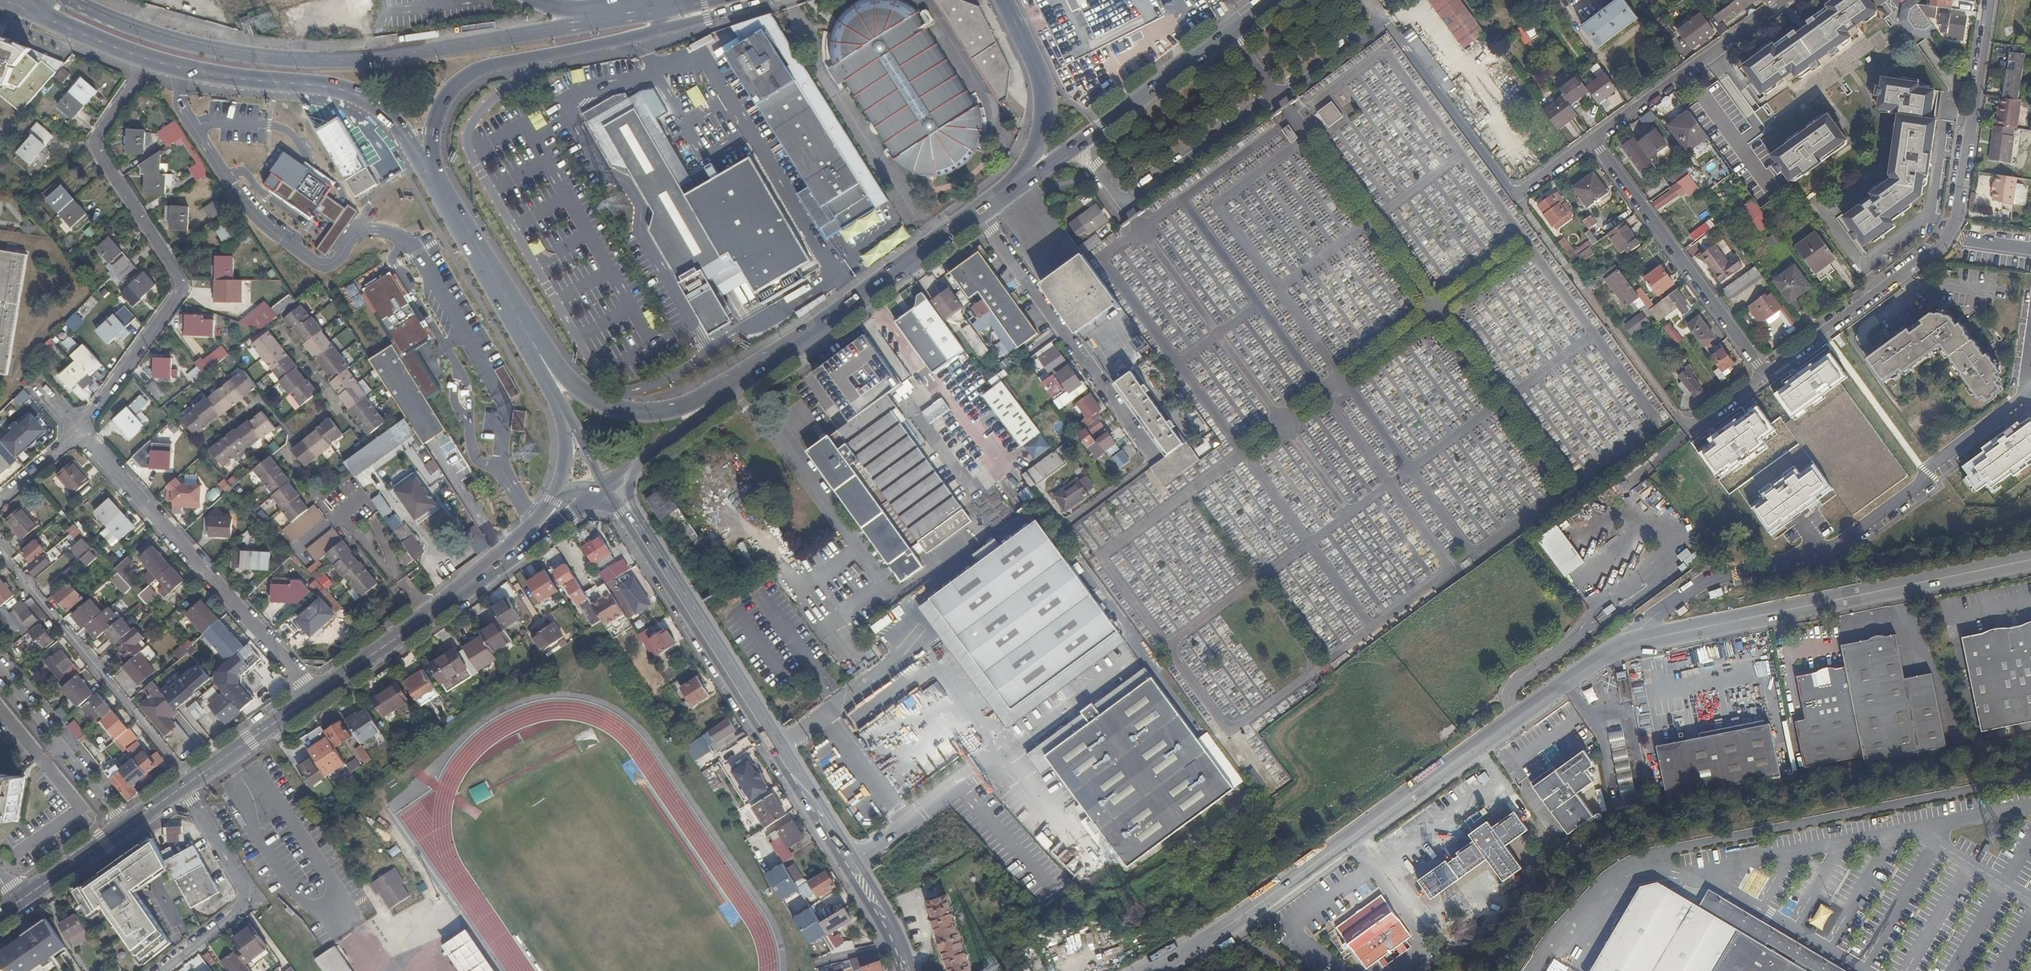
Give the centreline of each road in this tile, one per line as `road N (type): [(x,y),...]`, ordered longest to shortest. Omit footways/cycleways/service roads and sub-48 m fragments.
road 1 (unclassified): [(2030,562),(1613,652),(1263,905),(1148,970)]
road 2 (secondary): [(665,9),(337,61),(197,46),(69,0)]
road 3 (tertiary): [(606,488),(894,943)]
road 4 (residential): [(79,431),(182,287),(97,148),(148,60)]
road 5 (residential): [(79,431),(316,694)]
road 6 (secondary): [(148,60),(342,90),(384,112),(439,183)]
road 7 (residential): [(1895,278),(1938,246),(1954,221),(1989,0)]
road 8 (residential): [(1150,459),(974,210)]
road 9 (secondary): [(647,34),(474,70),(436,114),(439,183)]
road 10 (residential): [(0,548),(194,779)]
road 11 (residential): [(1514,197),(1688,431)]
road 12 (primary): [(537,348),(603,404),(662,412),(703,398),(790,345)]
road 13 (residential): [(1593,142),(1767,375)]
road 14 (residential): [(1281,95),(1122,205),(1079,143)]
road 15 (tertiary): [(974,210),(1025,164),(1044,113),(1036,71),(1000,0)]
road 16 (residential): [(1593,142),(1786,0)]
road 17 (residential): [(183,787),(242,900),(160,970)]
road 18 (primary): [(606,488),(790,345)]
road 19 (primary): [(790,345),(974,210)]
road 20 (residential): [(1514,197),(1384,21)]
road 21 (residential): [(0,670),(126,827)]
road 22 (primary): [(439,183),(537,348)]
road 23 (primary): [(1079,143),(1232,28)]
road 24 (residential): [(1767,375),(1895,278)]
road 25 (primary): [(537,348),(606,488)]
road 26 (primary): [(537,348),(536,370),(563,426),(564,470),(554,493)]
road 27 (primary): [(316,694),(194,779)]
road 28 (residential): [(426,617),(334,519)]
road 29 (primary): [(426,617),(316,694)]
road 30 (motorway): [(665,9),(559,9),(534,0)]
road 31 (residential): [(1281,95),(1384,21)]
road 32 (primary): [(974,210),(1079,143)]
road 33 (primary): [(126,827),(24,898)]

